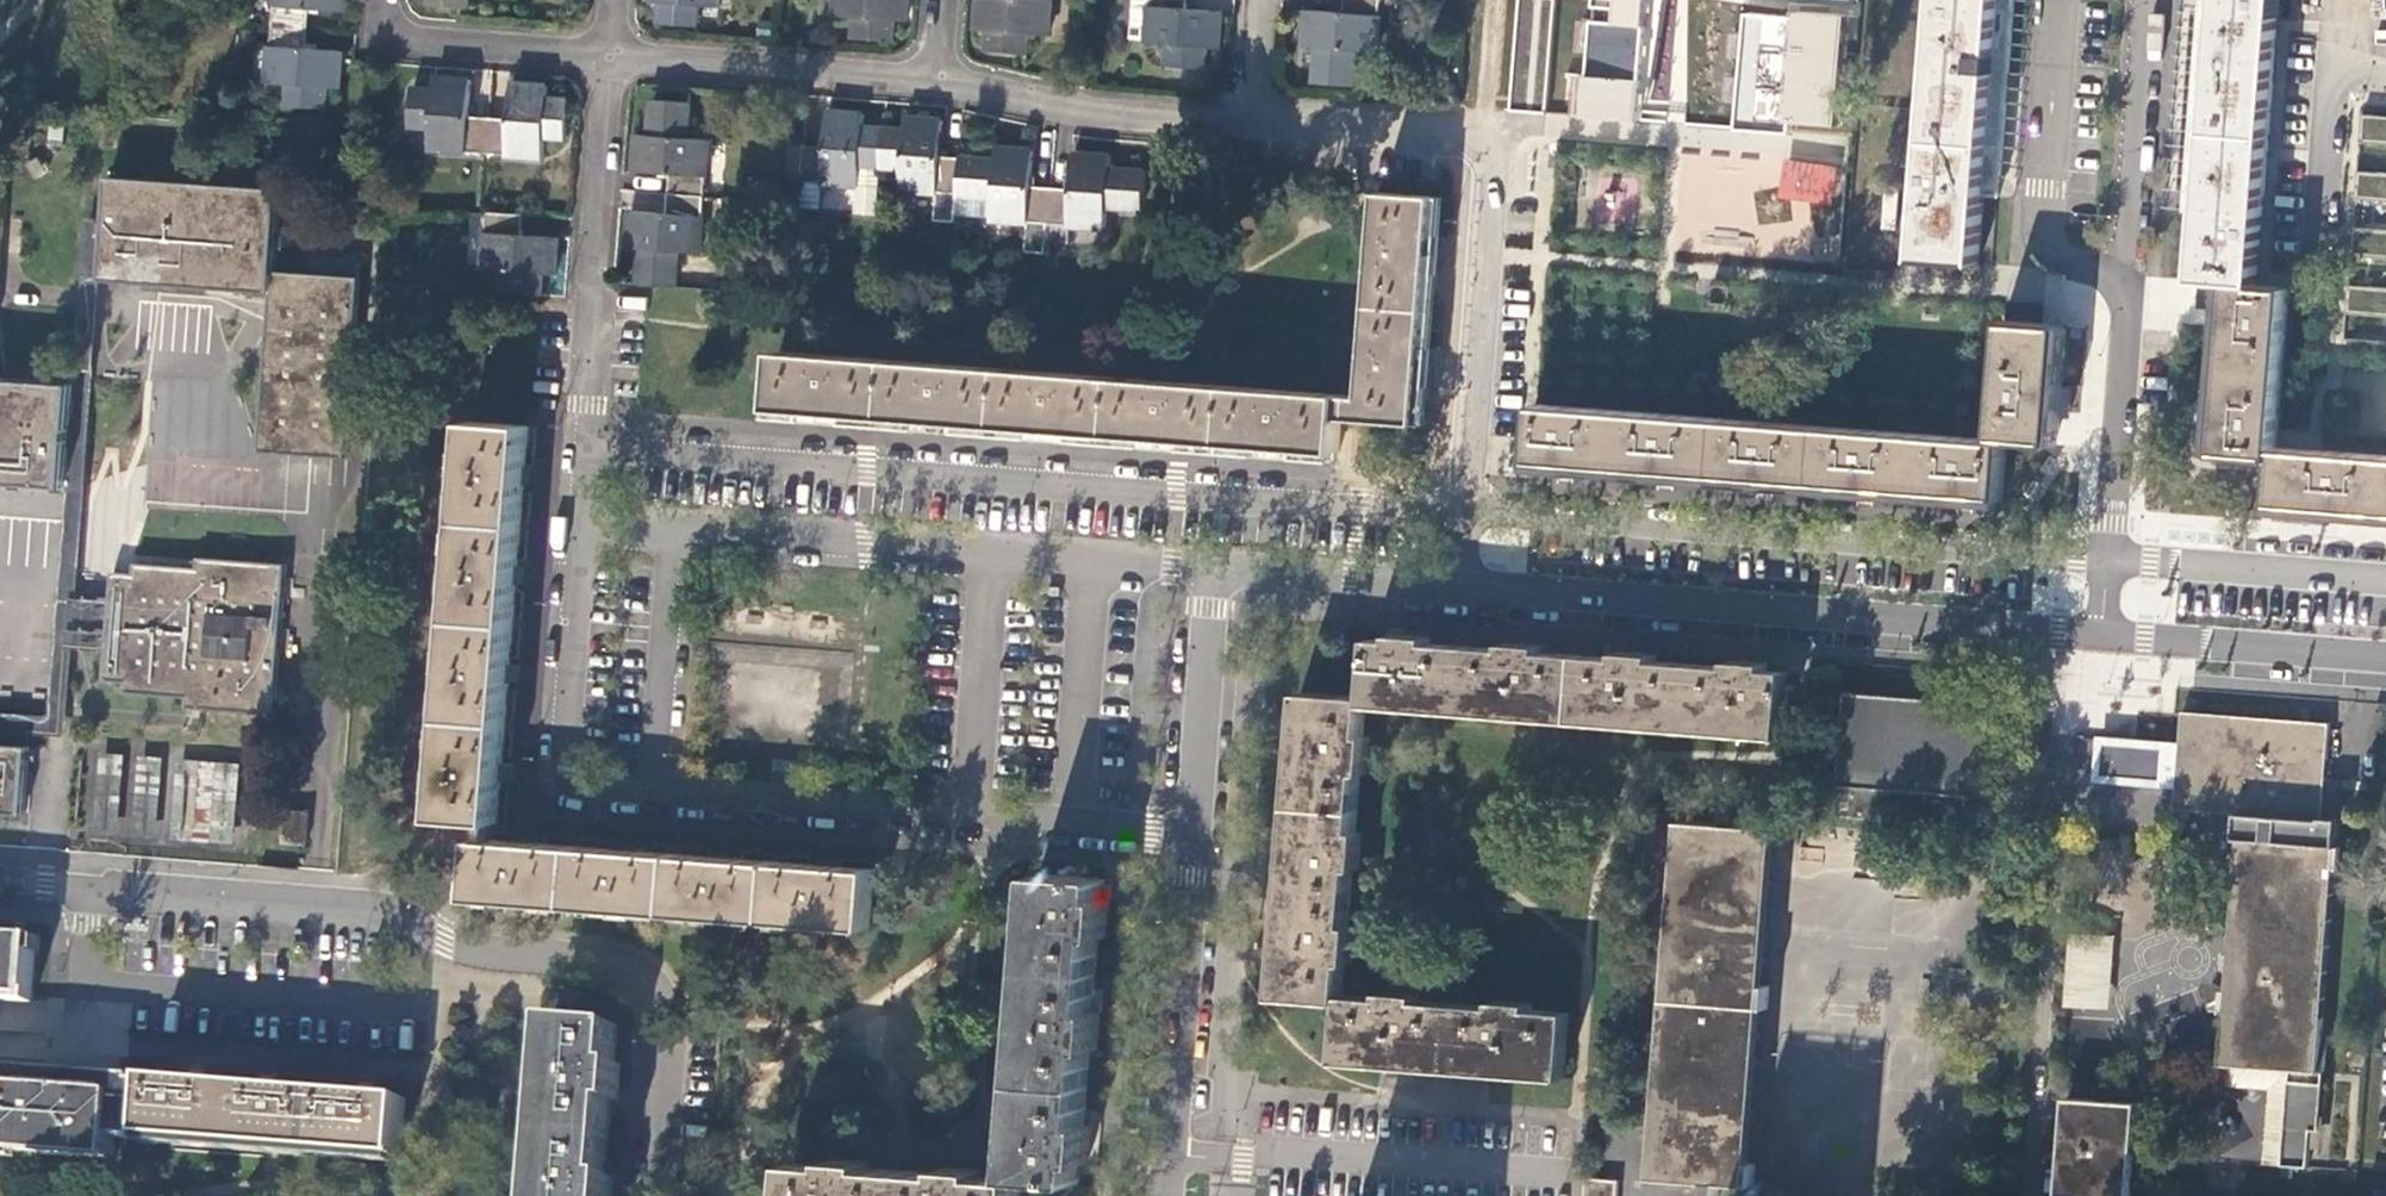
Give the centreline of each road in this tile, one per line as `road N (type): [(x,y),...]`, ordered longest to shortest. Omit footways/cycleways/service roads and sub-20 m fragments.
road 1 (residential): [(612,54),(937,80),(1105,115),(1478,141),(1493,167),(1459,590)]
road 2 (residential): [(654,1195),(666,997),(636,963),(480,948),(386,913),(0,881)]
road 3 (tertiary): [(2099,638),(1459,590)]
road 4 (residential): [(2099,638),(2149,0)]
road 5 (residential): [(1214,571),(585,522)]
road 6 (residential): [(1193,836),(658,790)]
road 7 (residential): [(585,522),(612,54)]
road 8 (tertiary): [(1193,836),(1166,1195)]
road 9 (residential): [(585,522),(567,773),(584,785),(658,790)]
road 10 (tertiary): [(2385,660),(2099,638)]
road 11 (tertiary): [(1214,571),(1193,836)]
road 12 (residential): [(384,0),(393,28),(419,41),(612,54)]
road 13 (tertiary): [(1459,590),(1214,571)]

